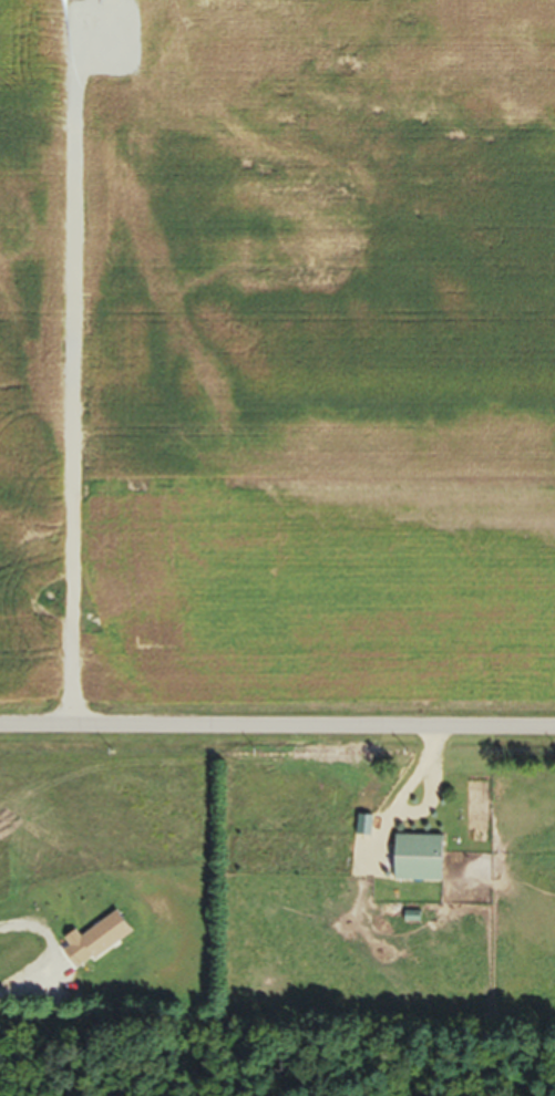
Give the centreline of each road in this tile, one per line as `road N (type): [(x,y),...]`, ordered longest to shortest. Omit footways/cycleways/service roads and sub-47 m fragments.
road 1 (residential): [(0,726),(554,728)]

